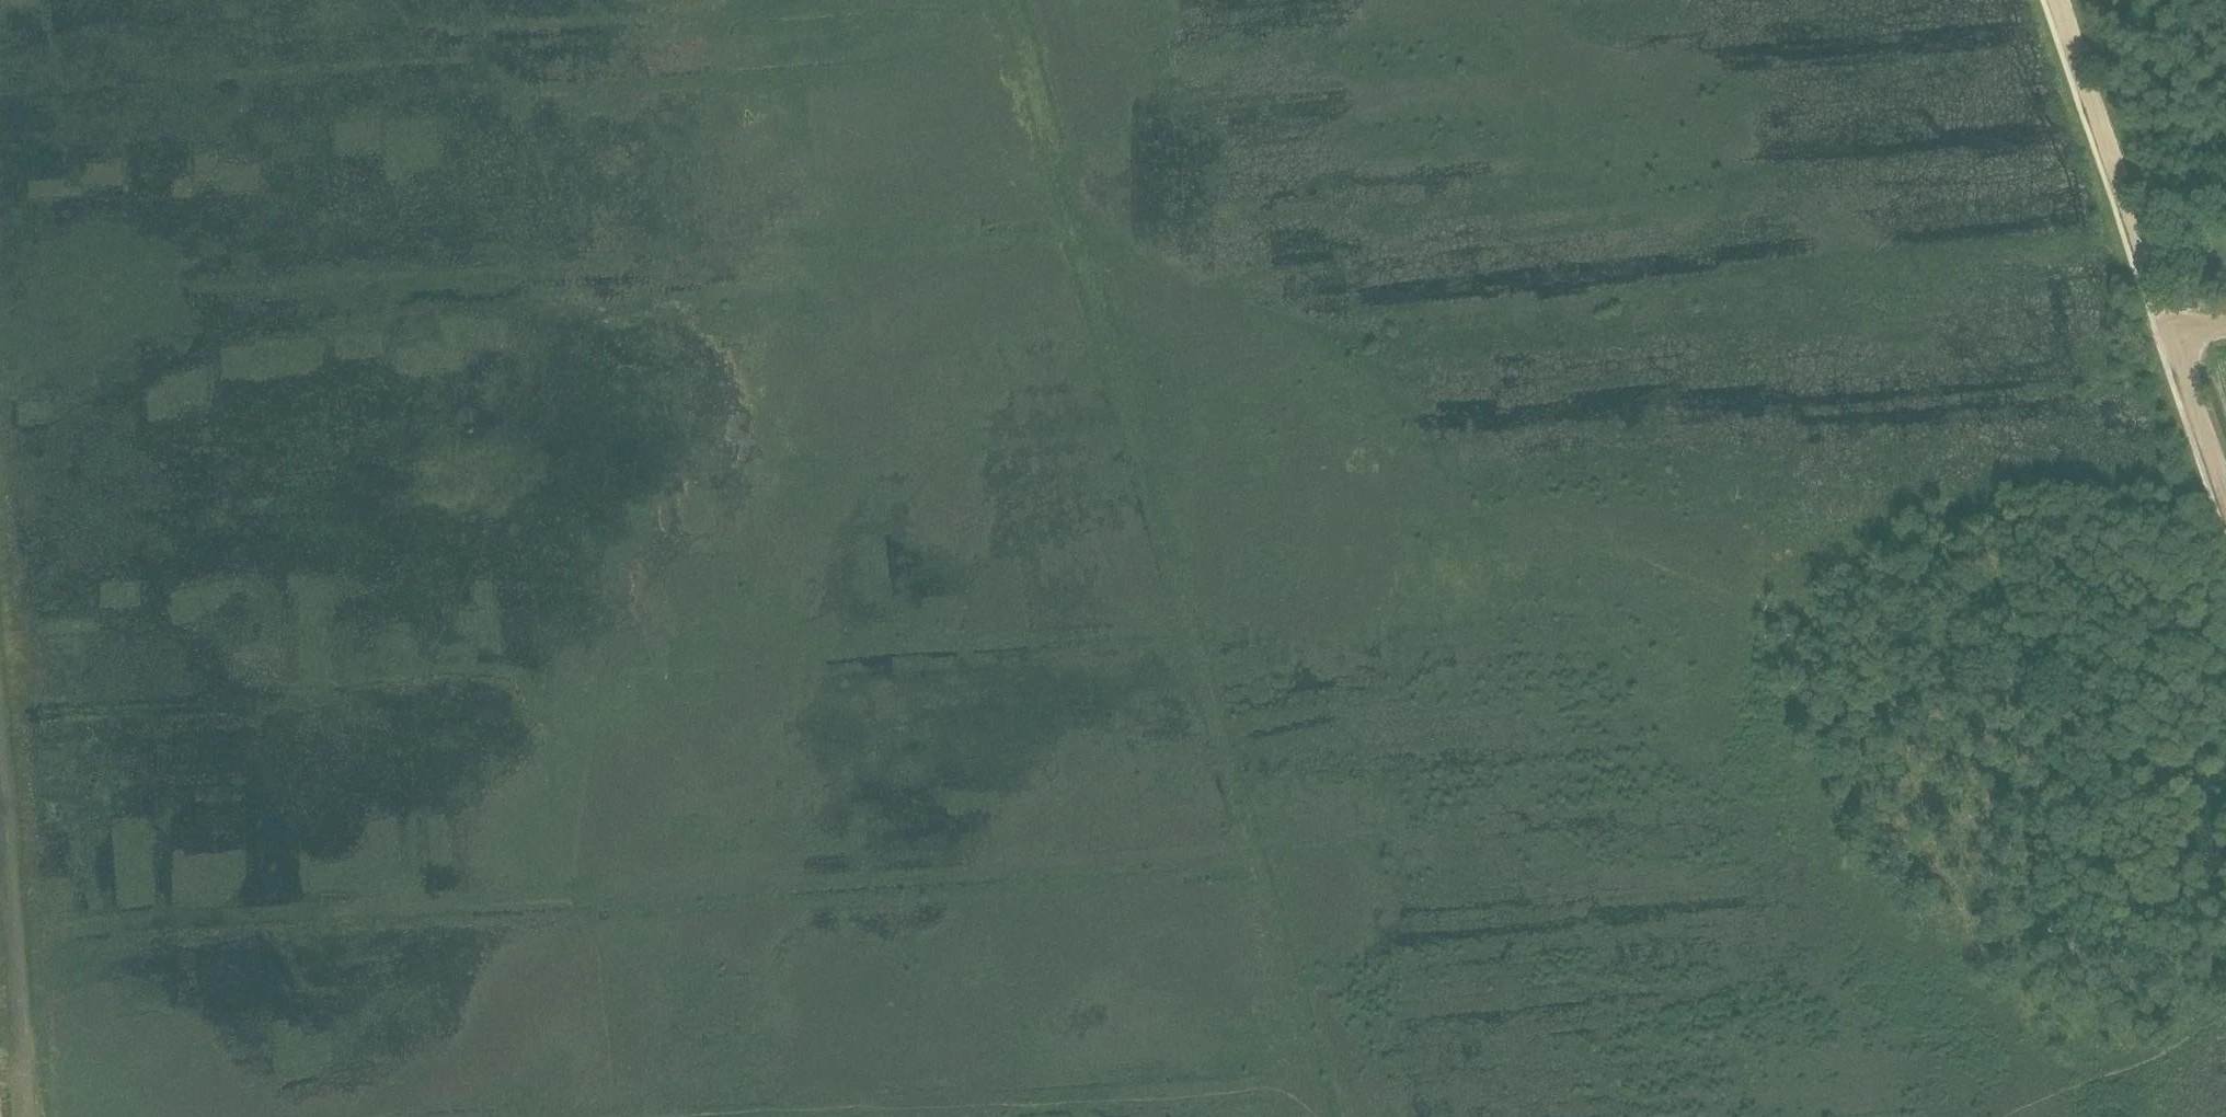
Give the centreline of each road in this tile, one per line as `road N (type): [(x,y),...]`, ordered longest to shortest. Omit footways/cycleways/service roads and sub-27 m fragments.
road 1 (track): [(2059,0),(2170,324)]
road 2 (track): [(2170,324),(2225,504)]

